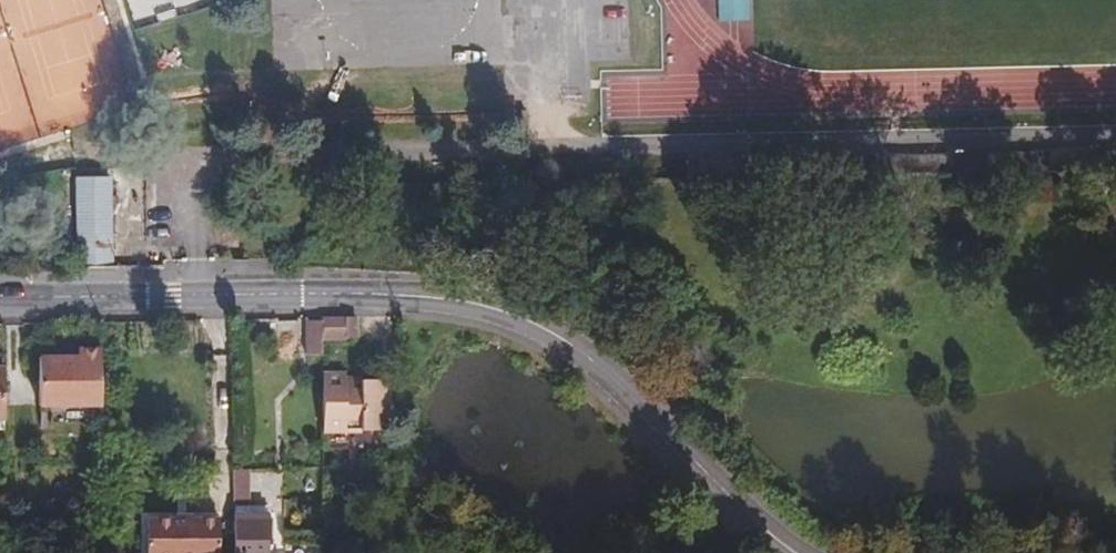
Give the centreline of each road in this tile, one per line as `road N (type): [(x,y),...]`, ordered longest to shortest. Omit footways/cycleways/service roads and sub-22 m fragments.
road 1 (tertiary): [(0,292),(37,299),(400,294),(465,302),(529,323),(591,364),(790,552)]

